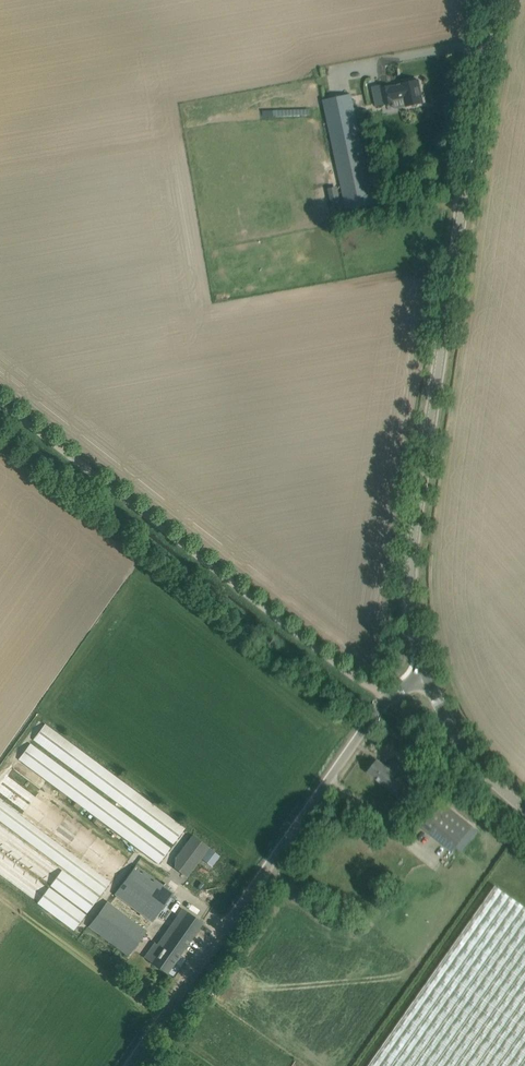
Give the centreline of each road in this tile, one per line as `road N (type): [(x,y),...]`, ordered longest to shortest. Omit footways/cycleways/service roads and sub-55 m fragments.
road 1 (tertiary): [(425,680),(410,630),(409,520),(487,0)]
road 2 (tertiary): [(127,1065),(391,694),(425,680)]
road 3 (track): [(0,404),(386,700)]
road 4 (tertiary): [(524,795),(445,717),(425,680)]

